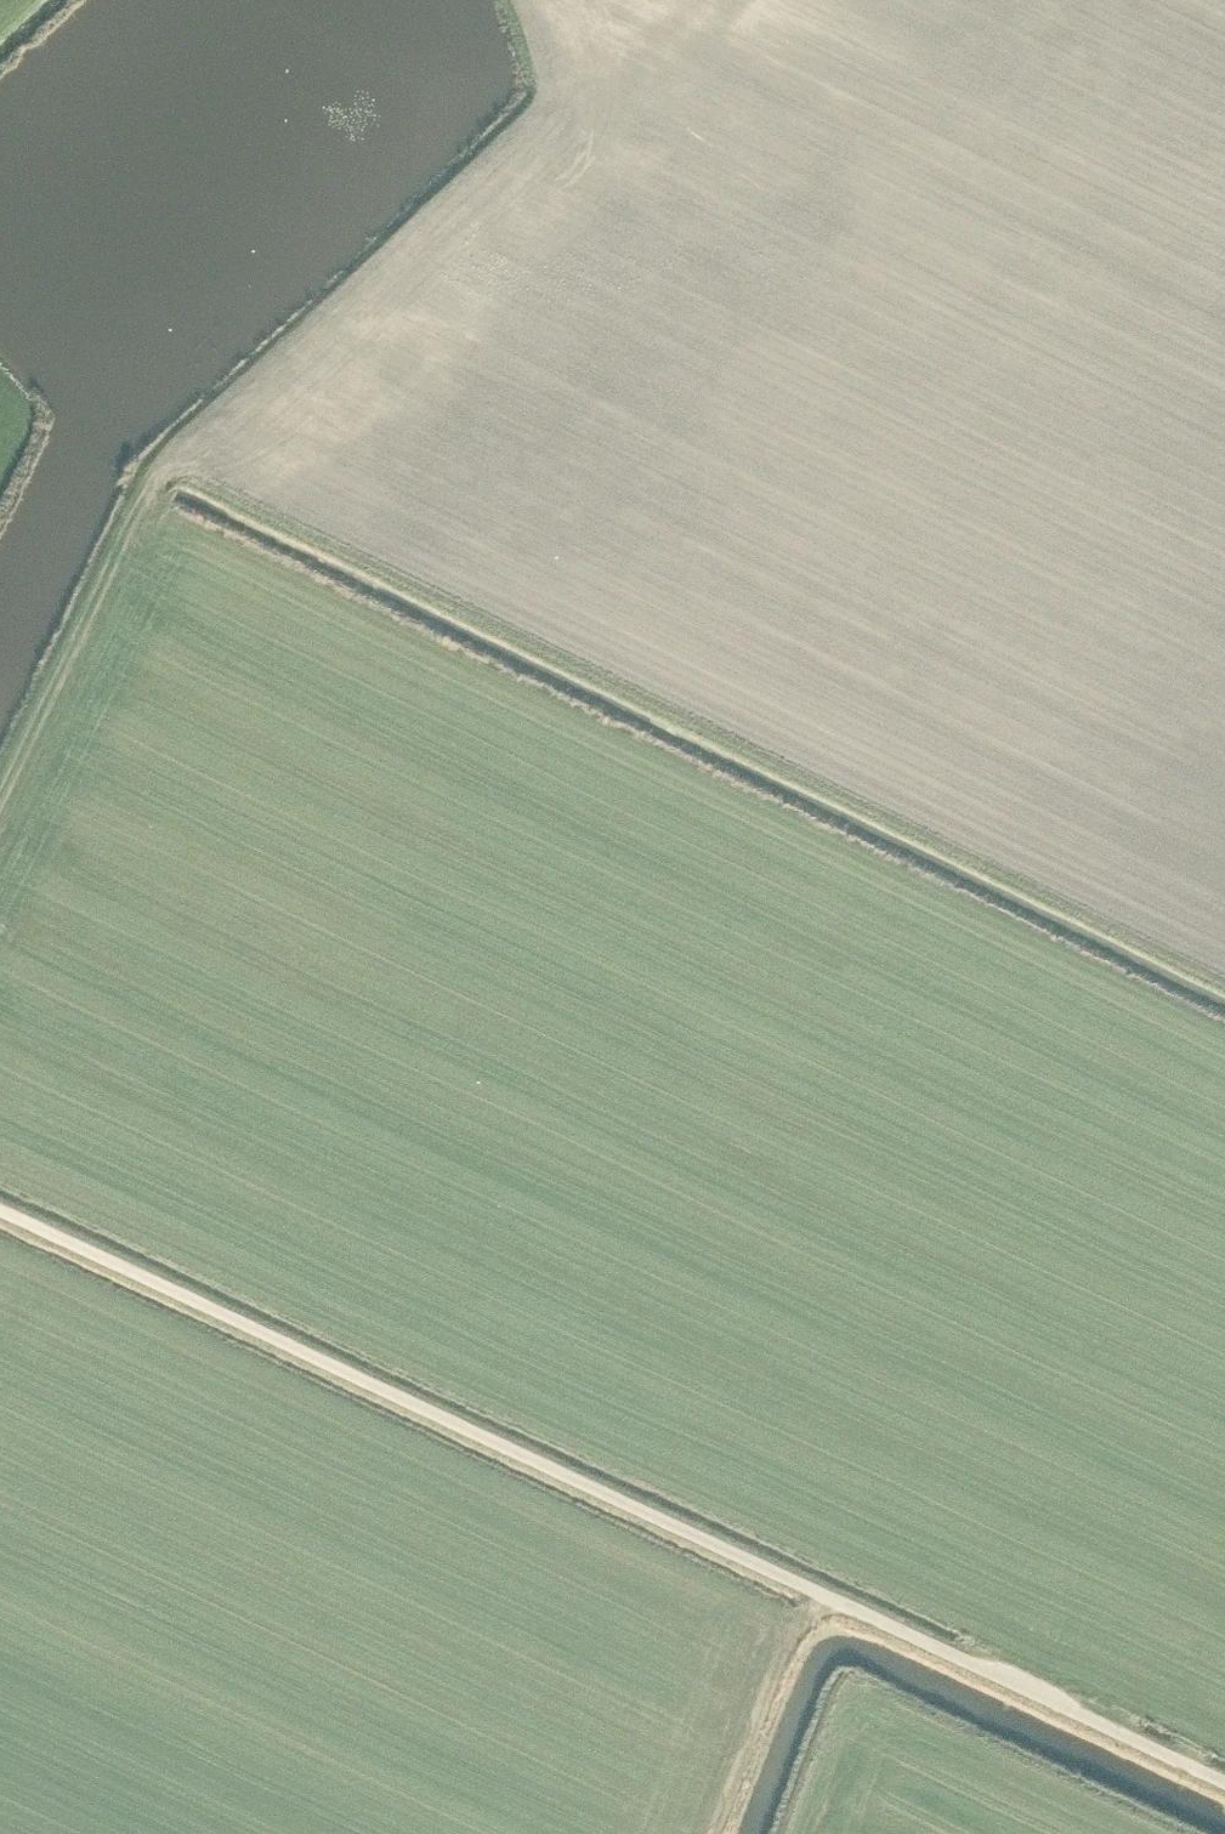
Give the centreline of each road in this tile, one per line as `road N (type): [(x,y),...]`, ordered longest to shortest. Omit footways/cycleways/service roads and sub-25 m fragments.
road 1 (unclassified): [(1224,1781),(0,1207)]

